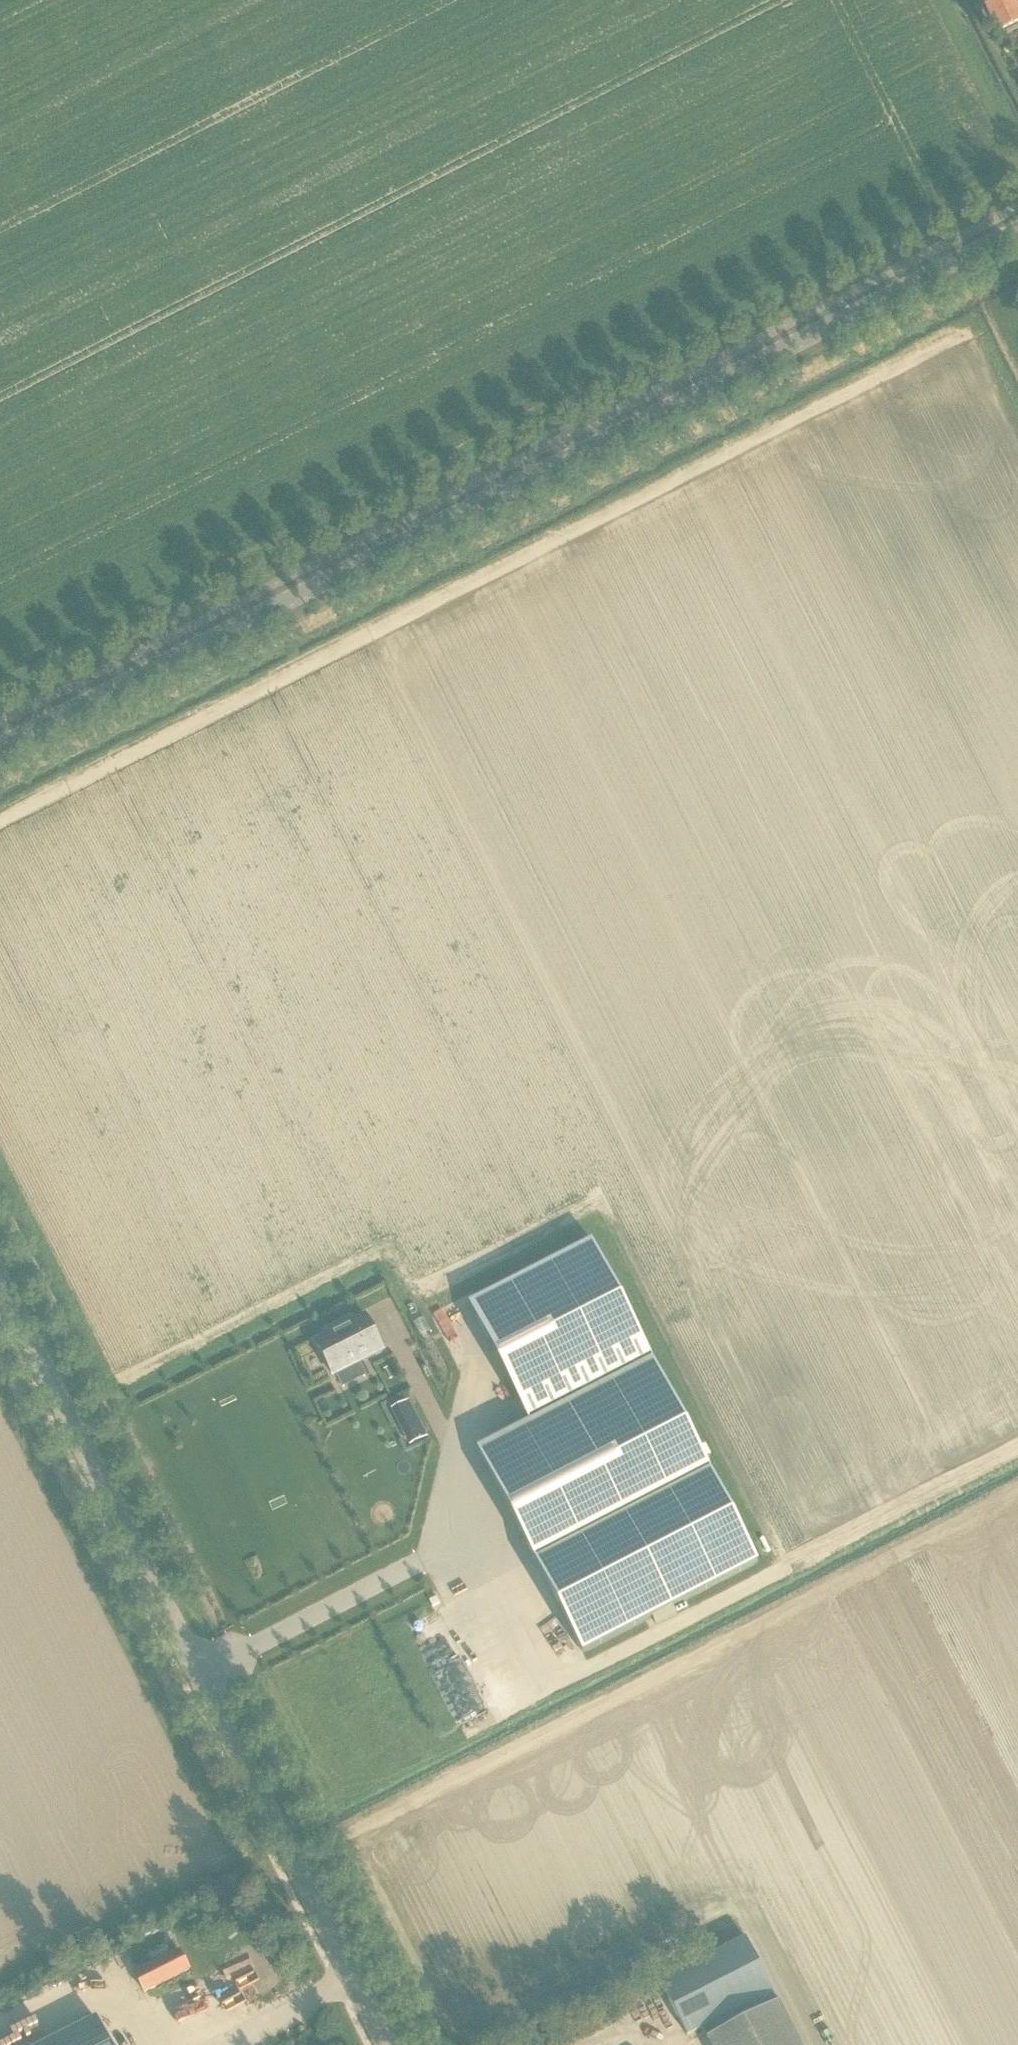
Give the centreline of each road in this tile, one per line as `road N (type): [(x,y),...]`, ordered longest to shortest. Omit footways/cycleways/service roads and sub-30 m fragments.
road 1 (unclassified): [(0,745),(1017,229)]
road 2 (unclassified): [(387,2044),(0,1283)]

